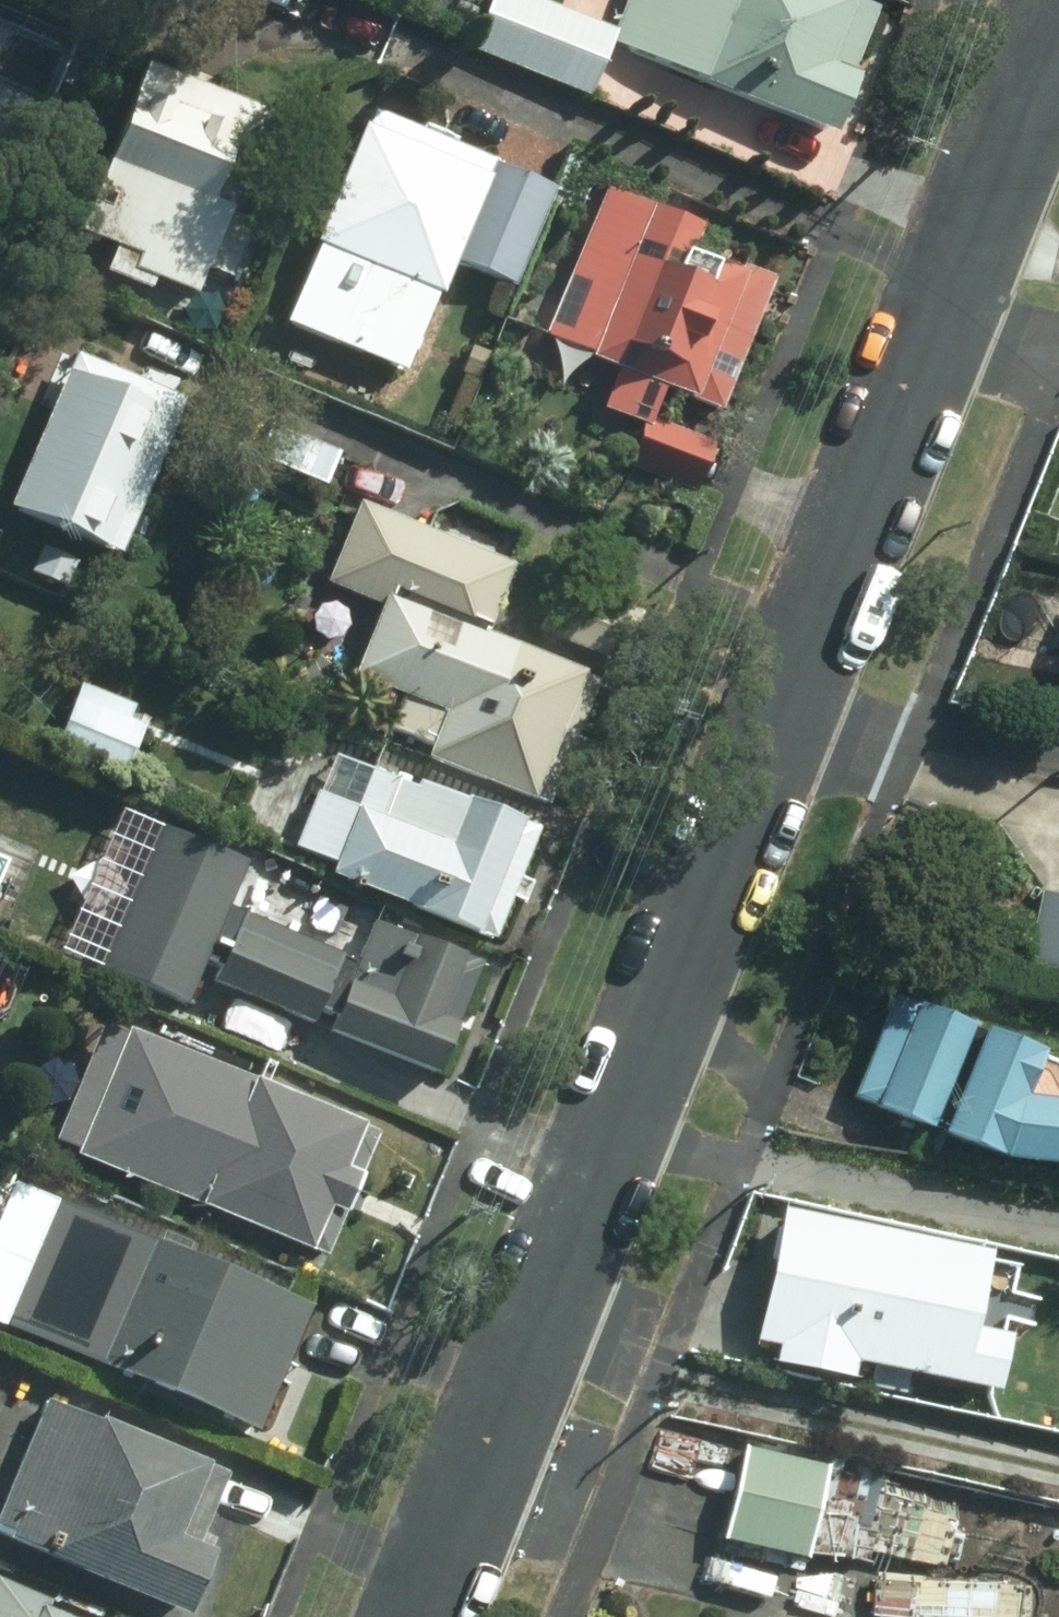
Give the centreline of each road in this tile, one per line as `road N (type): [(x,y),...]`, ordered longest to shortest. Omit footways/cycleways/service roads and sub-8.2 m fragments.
road 1 (residential): [(1058,20),(419,1616)]

